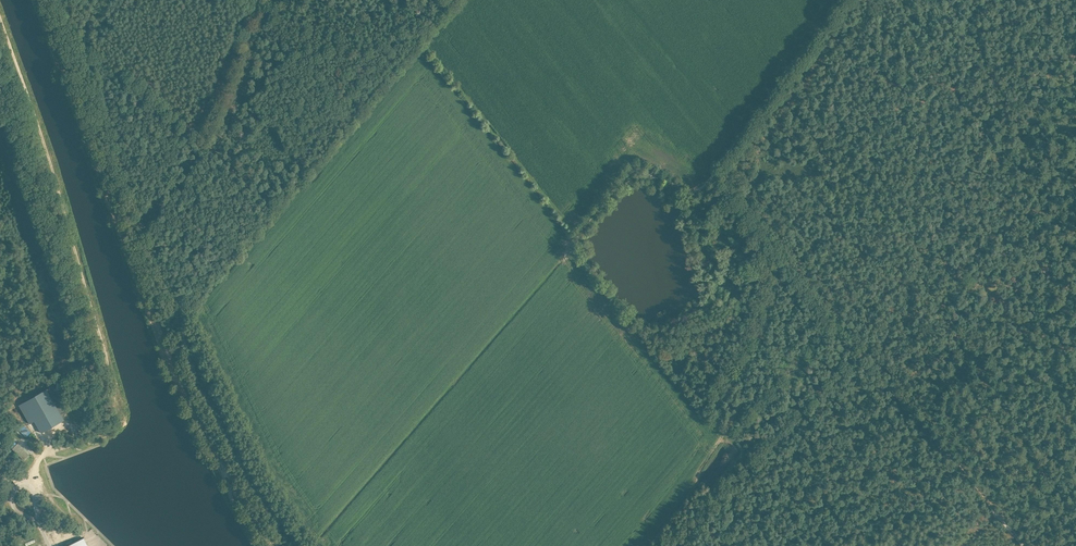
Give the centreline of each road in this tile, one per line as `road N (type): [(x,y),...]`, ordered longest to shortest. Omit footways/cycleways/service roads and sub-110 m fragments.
road 1 (track): [(33,0),(174,375),(229,484),(273,545)]
road 2 (track): [(0,27),(119,397)]
road 3 (unclassified): [(711,177),(842,0)]

